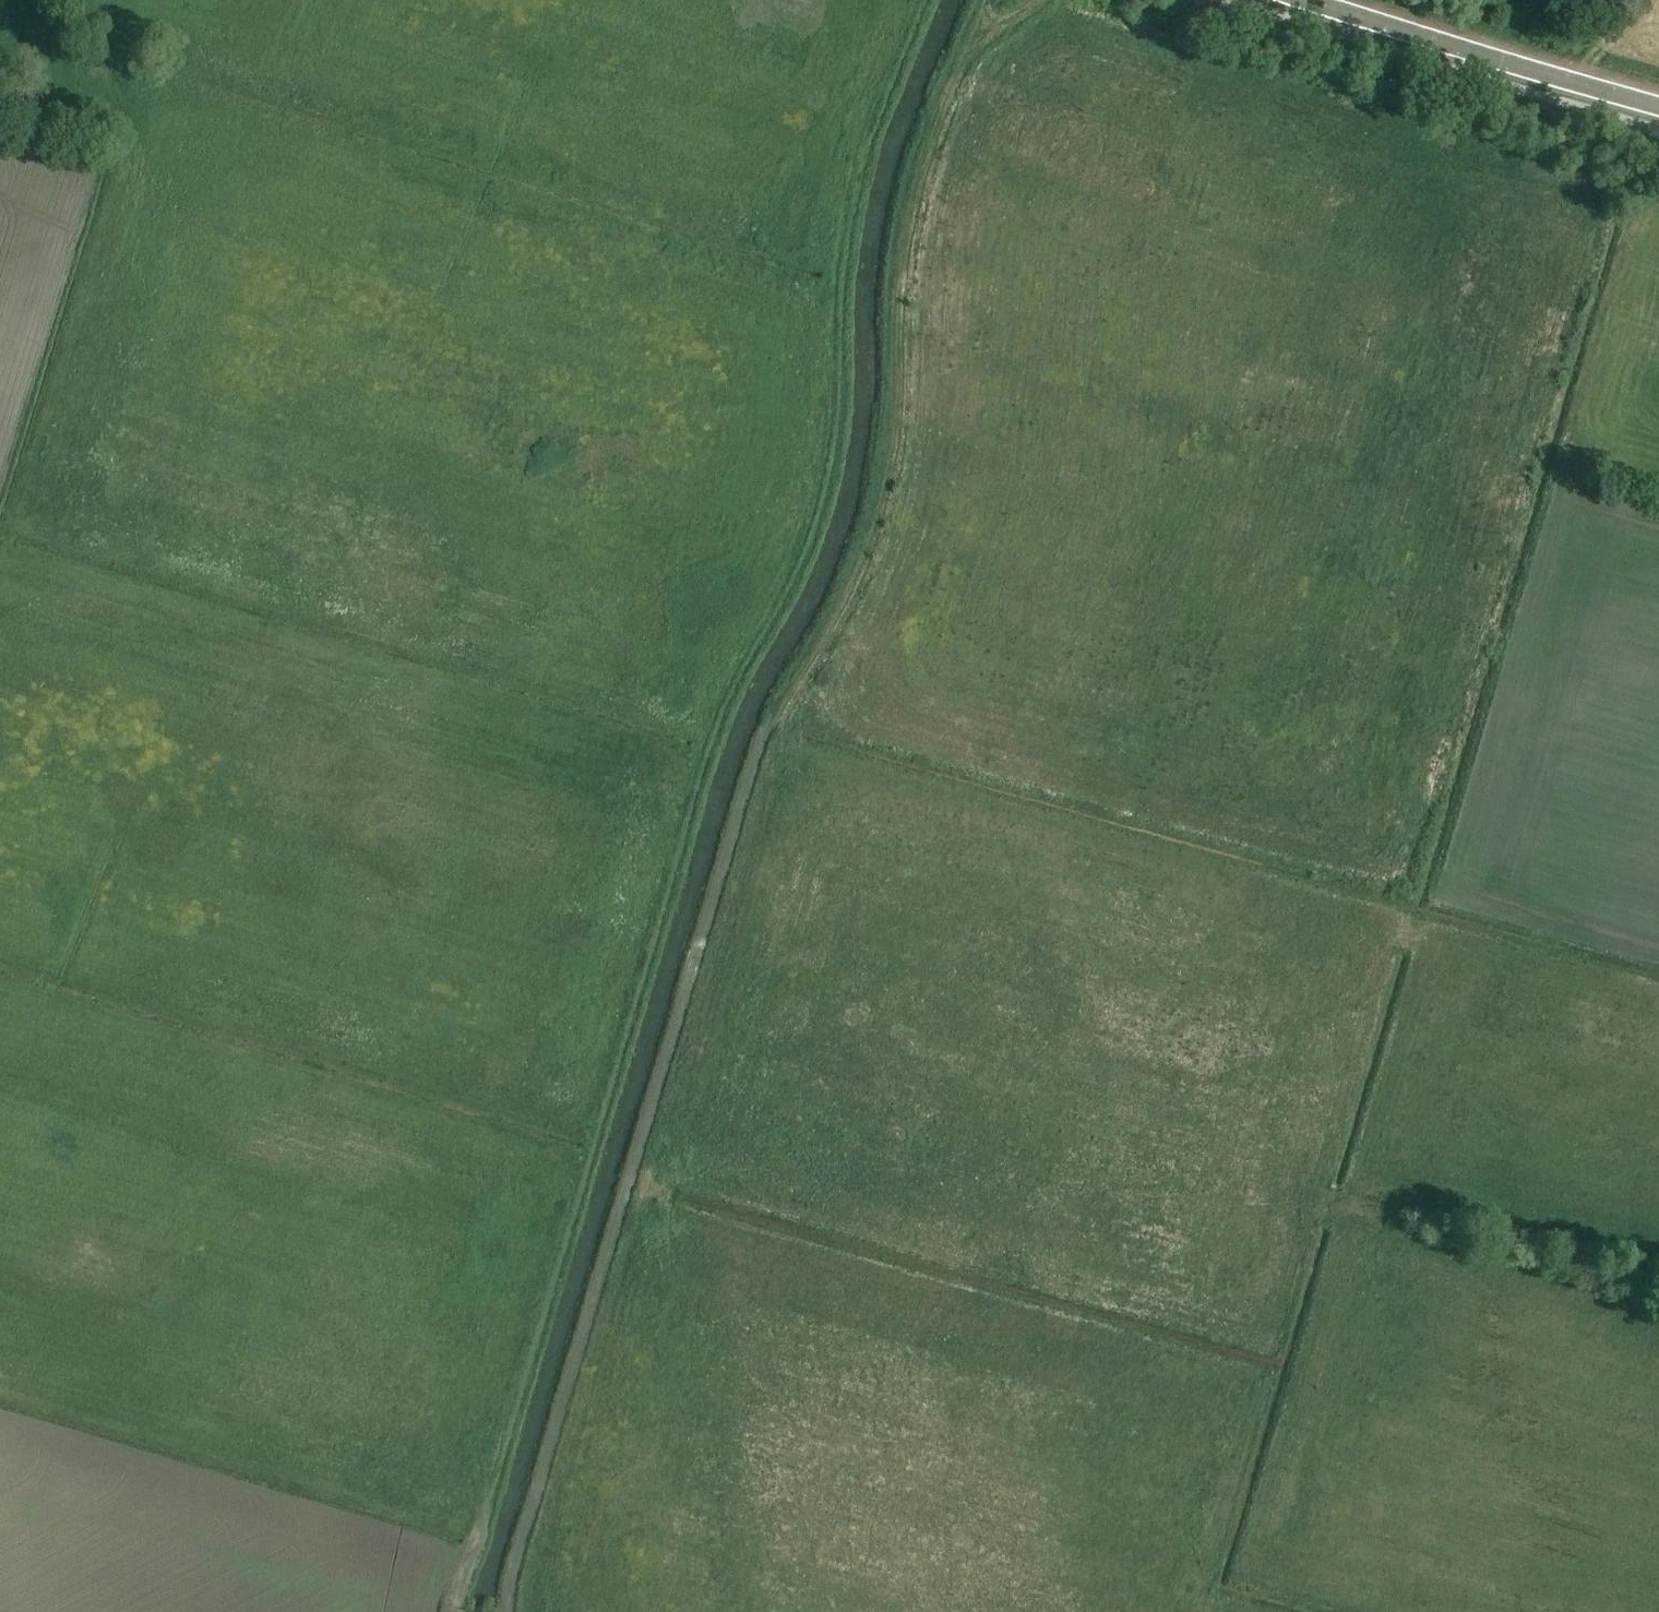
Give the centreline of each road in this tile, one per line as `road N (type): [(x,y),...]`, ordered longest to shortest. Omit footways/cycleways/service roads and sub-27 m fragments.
road 1 (track): [(463,1611),(723,747),(751,669),(811,566),(840,479),(859,217),(883,120),(928,0)]
road 2 (tertiary): [(1658,106),(1308,0)]

